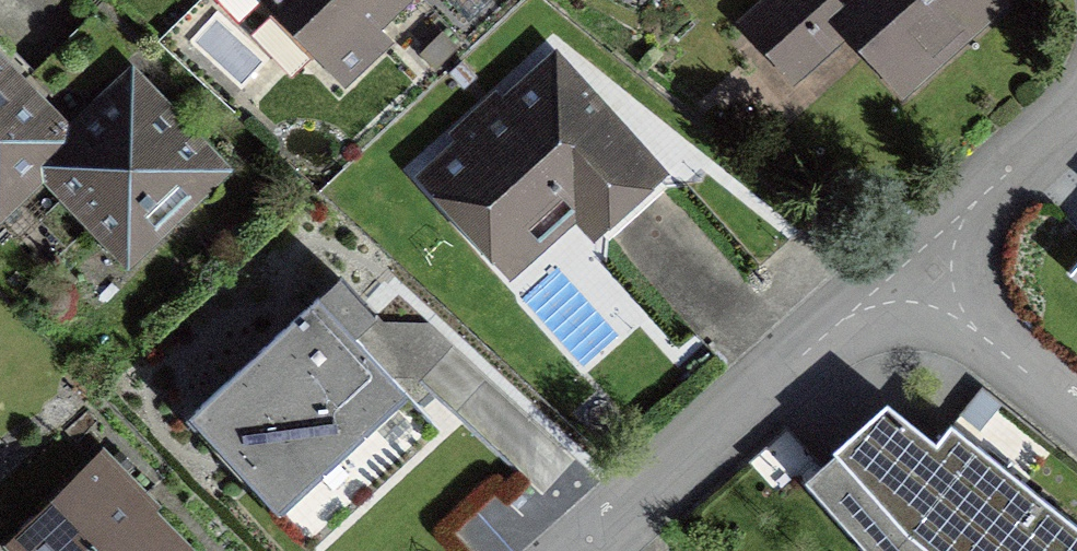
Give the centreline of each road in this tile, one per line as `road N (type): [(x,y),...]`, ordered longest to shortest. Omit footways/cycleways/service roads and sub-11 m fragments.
road 1 (residential): [(580,550),(897,270)]
road 2 (residential): [(897,270),(1076,111)]
road 3 (residential): [(897,270),(1076,419)]

